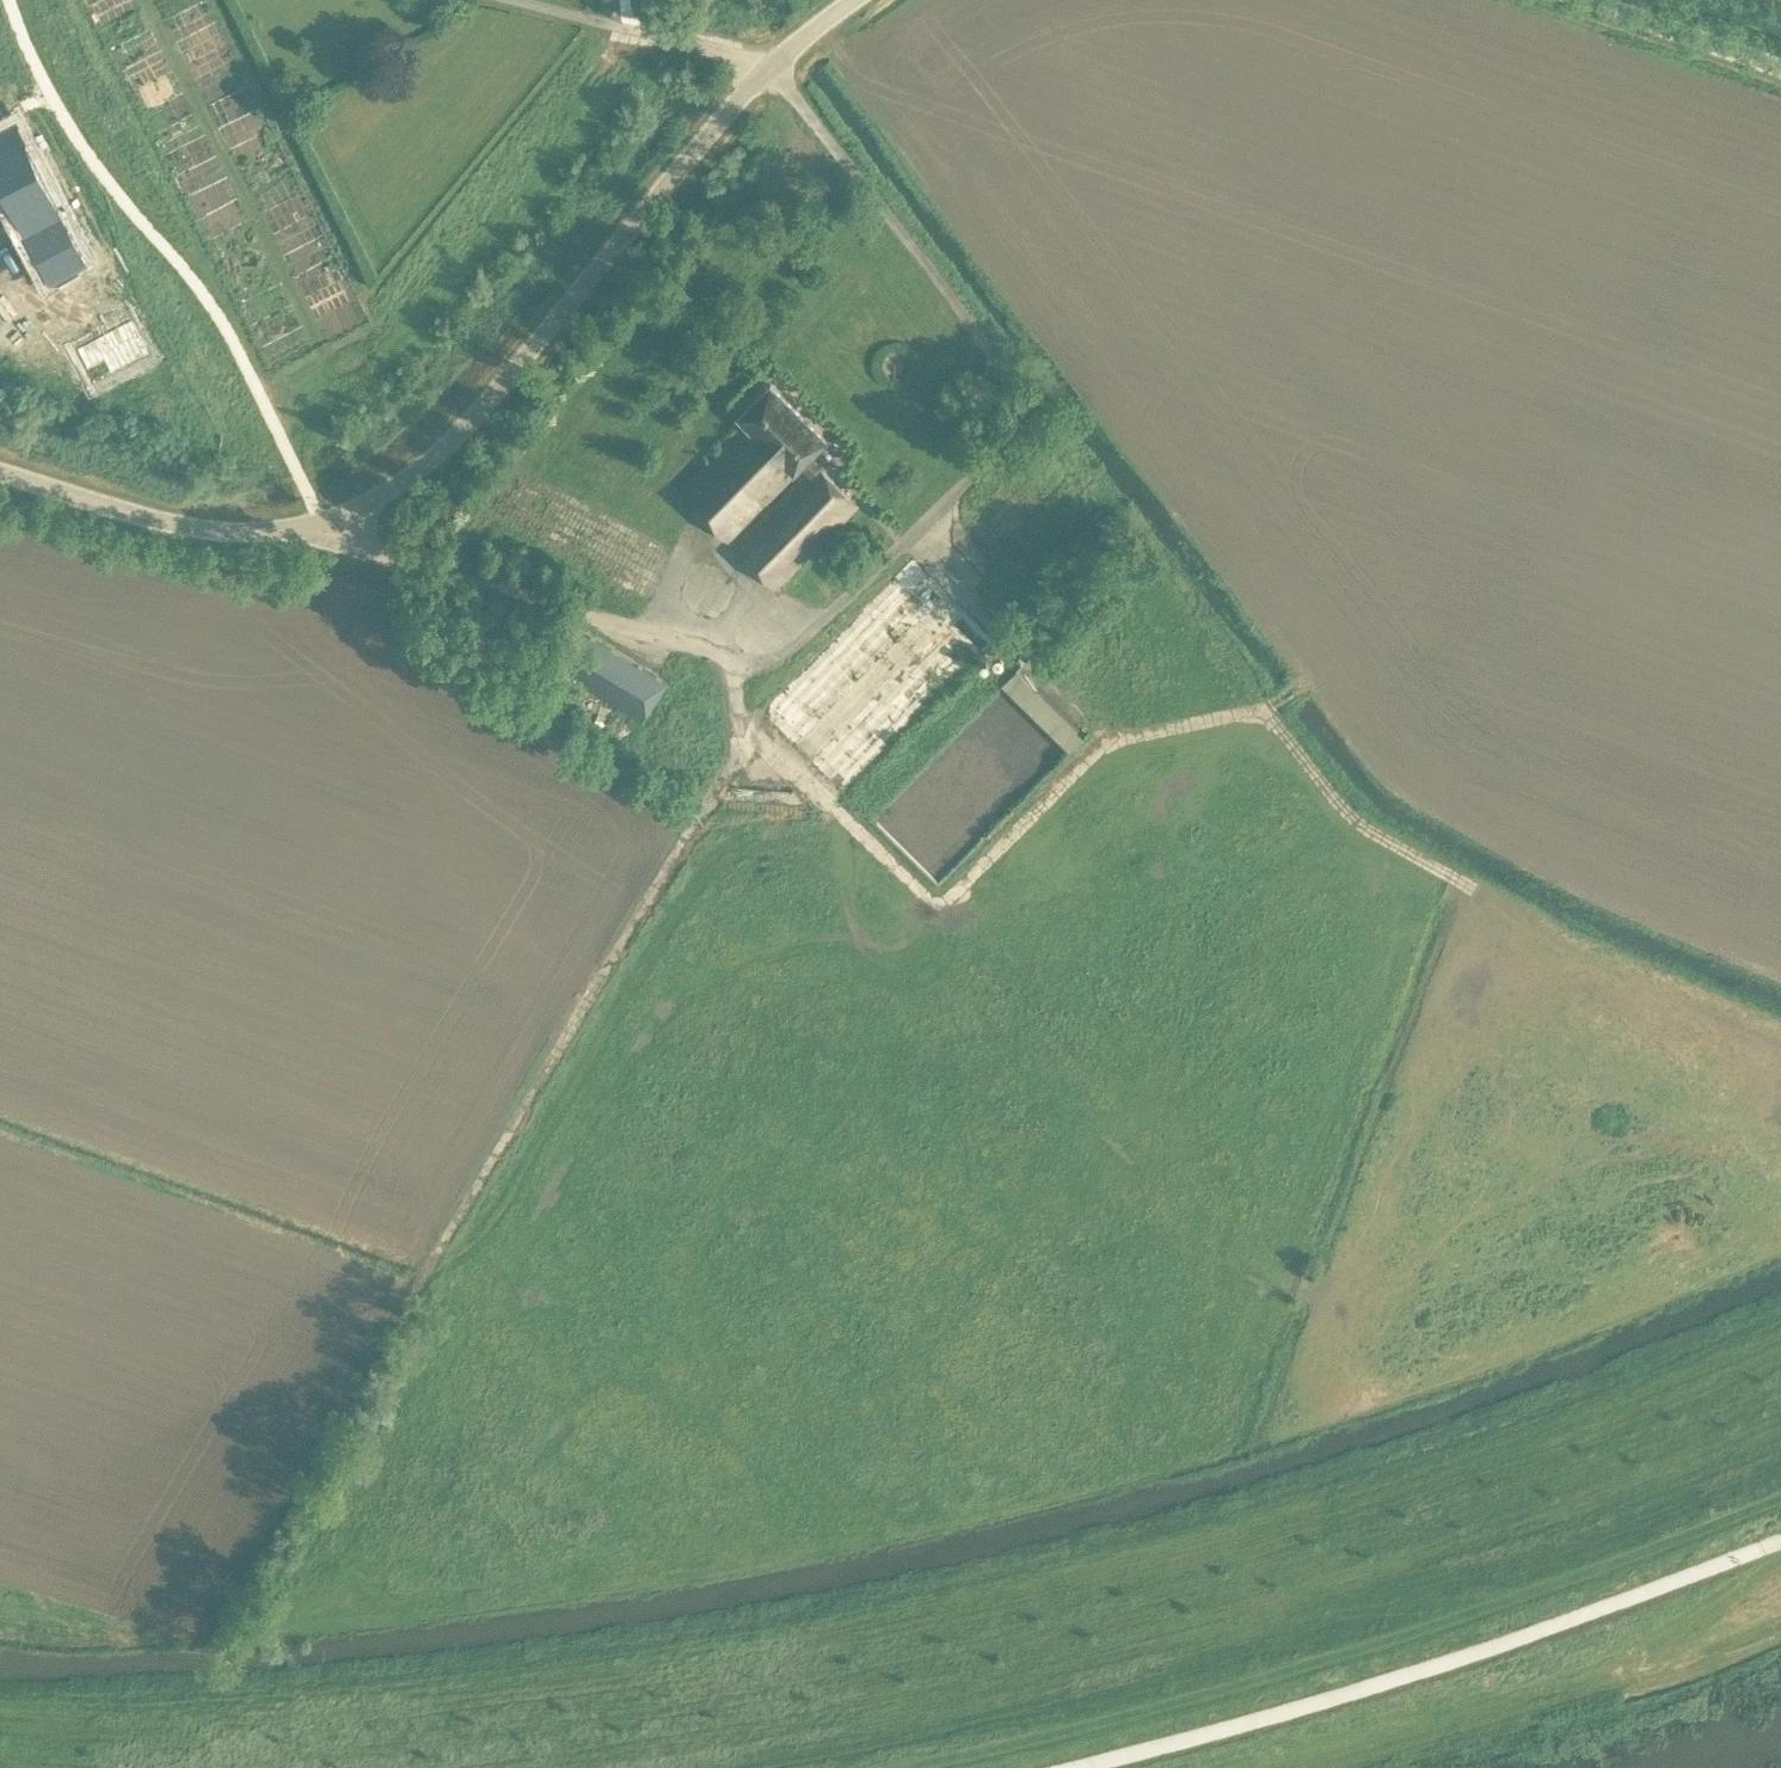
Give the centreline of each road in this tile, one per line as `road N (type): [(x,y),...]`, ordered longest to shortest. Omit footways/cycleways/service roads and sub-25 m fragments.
road 1 (unclassified): [(0,472),(191,529),(288,530),(363,508),(450,442),(767,69),(852,0)]
road 2 (unclassified): [(1583,0),(1780,69)]

